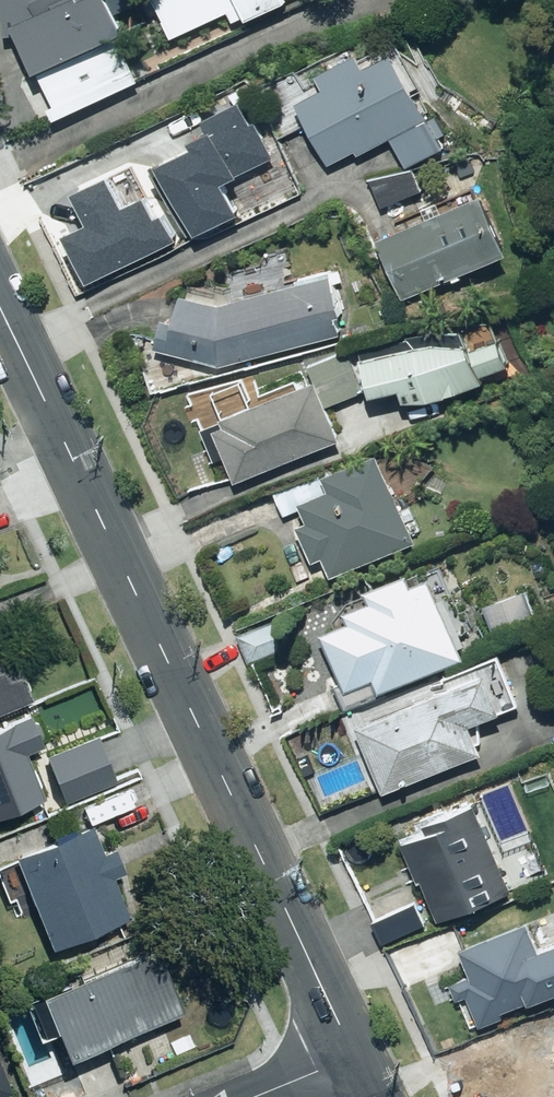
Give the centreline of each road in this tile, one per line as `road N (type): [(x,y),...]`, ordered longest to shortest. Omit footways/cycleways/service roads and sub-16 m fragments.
road 1 (tertiary): [(0,299),(355,1058)]

